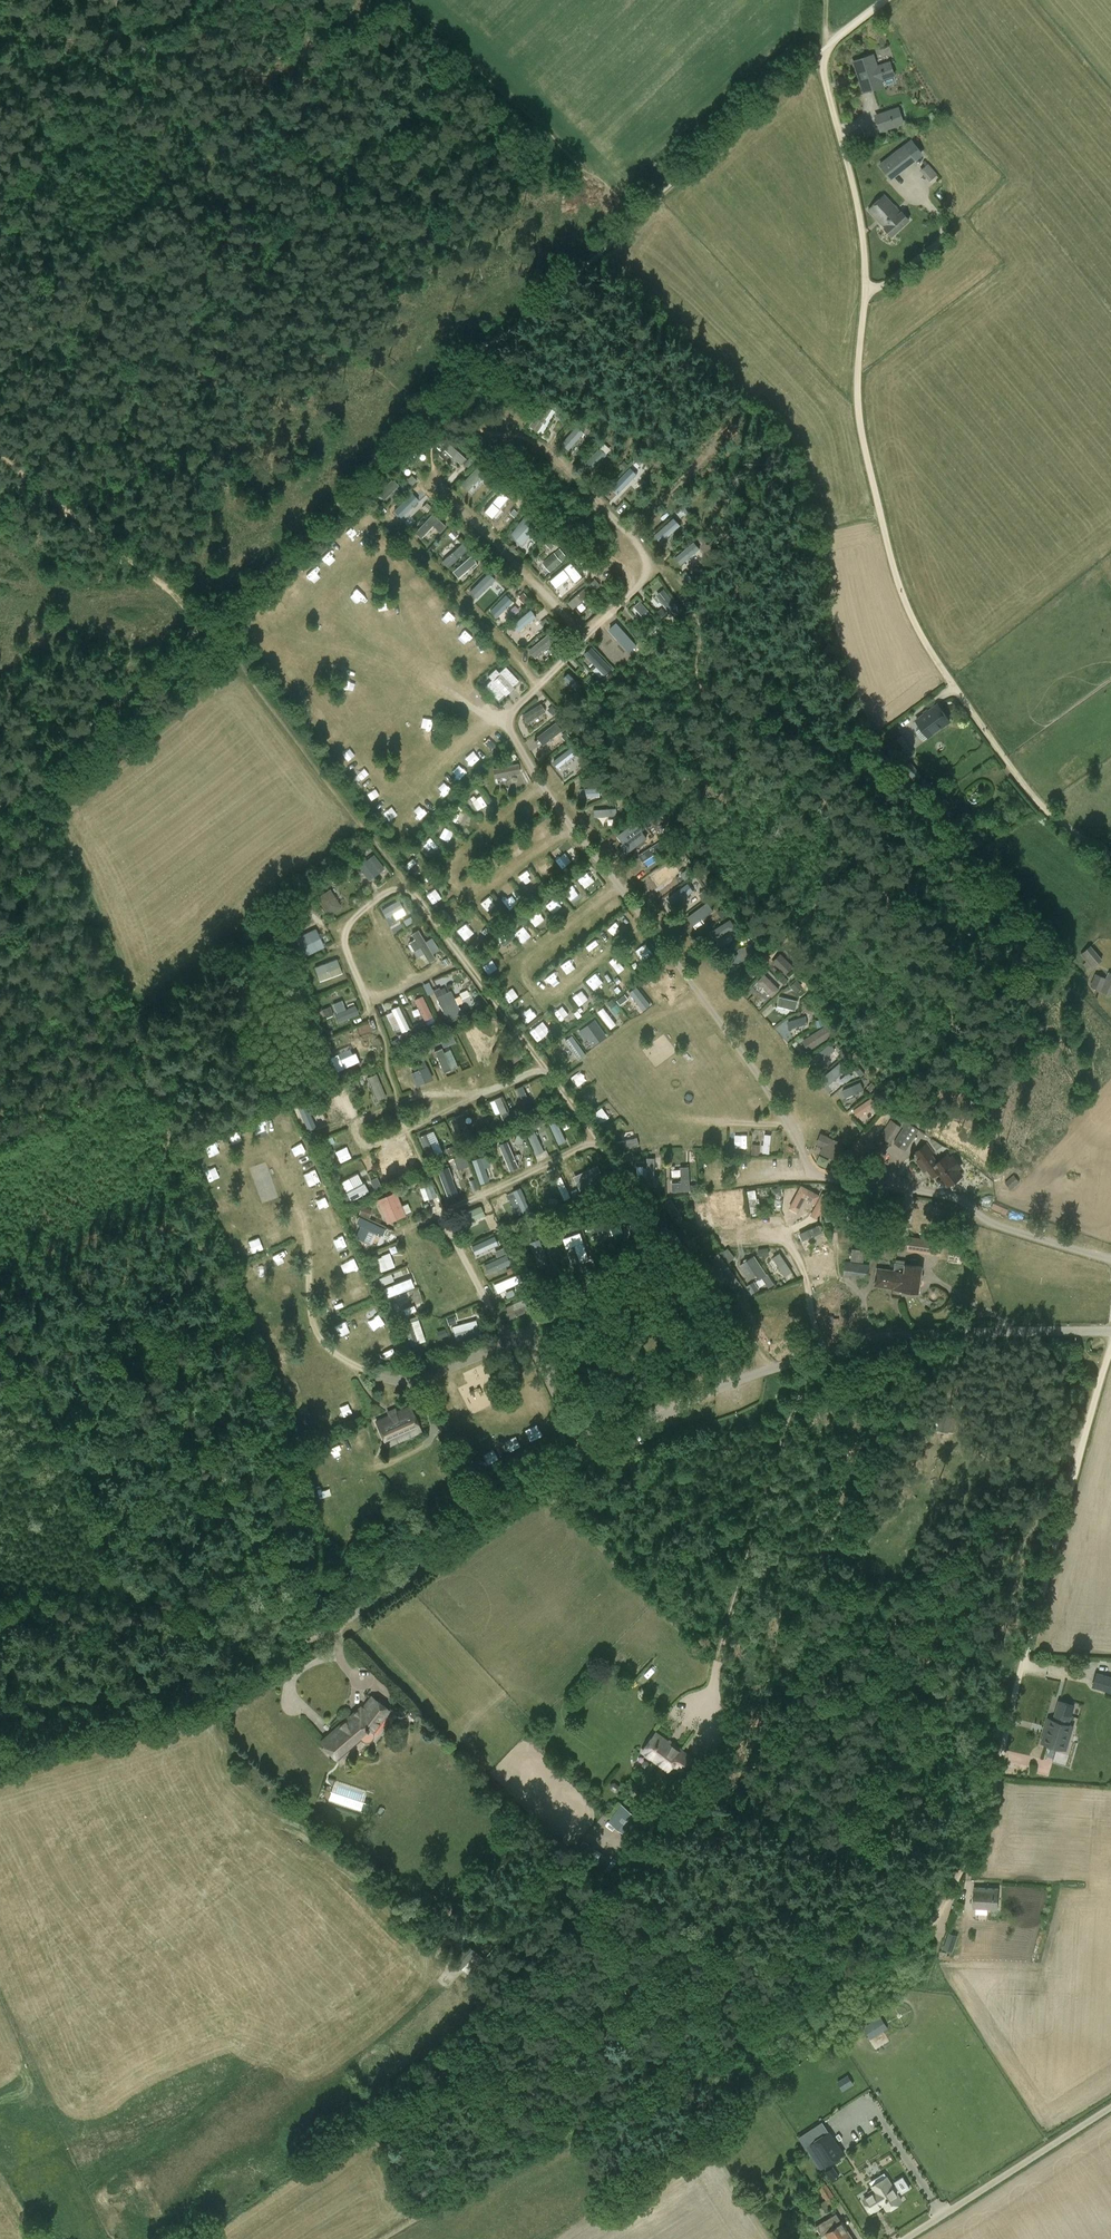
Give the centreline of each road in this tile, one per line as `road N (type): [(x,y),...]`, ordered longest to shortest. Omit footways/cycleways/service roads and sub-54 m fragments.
road 1 (track): [(384,2238),(873,1954),(923,1920),(955,1885),(978,1827),(1110,1345)]
road 2 (unclassified): [(0,1621),(315,1631),(354,1614),(586,1452),(668,1403),(764,1363),(848,1340),(1110,1332)]
road 3 (track): [(892,0),(497,353),(218,627)]
road 4 (track): [(764,1363),(218,627)]
road 5 (track): [(1110,859),(1022,783),(901,601),(856,419),(864,259),(825,75),(826,47)]
road 6 (track): [(0,1766),(241,1681),(315,1631)]
road 7 (track): [(0,459),(218,627)]
road 8 (unclassified): [(922,2238),(1110,2121)]

